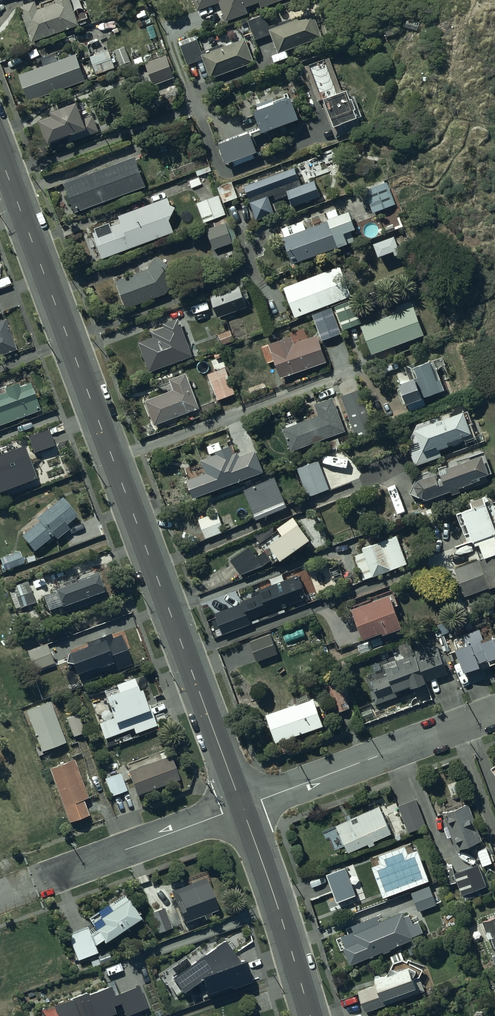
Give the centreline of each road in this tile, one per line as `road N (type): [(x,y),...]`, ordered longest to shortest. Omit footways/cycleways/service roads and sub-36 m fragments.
road 1 (residential): [(0,154),(242,807)]
road 2 (residential): [(494,717),(242,807)]
road 3 (residential): [(242,807),(0,898)]
road 4 (residential): [(242,807),(310,1015)]

